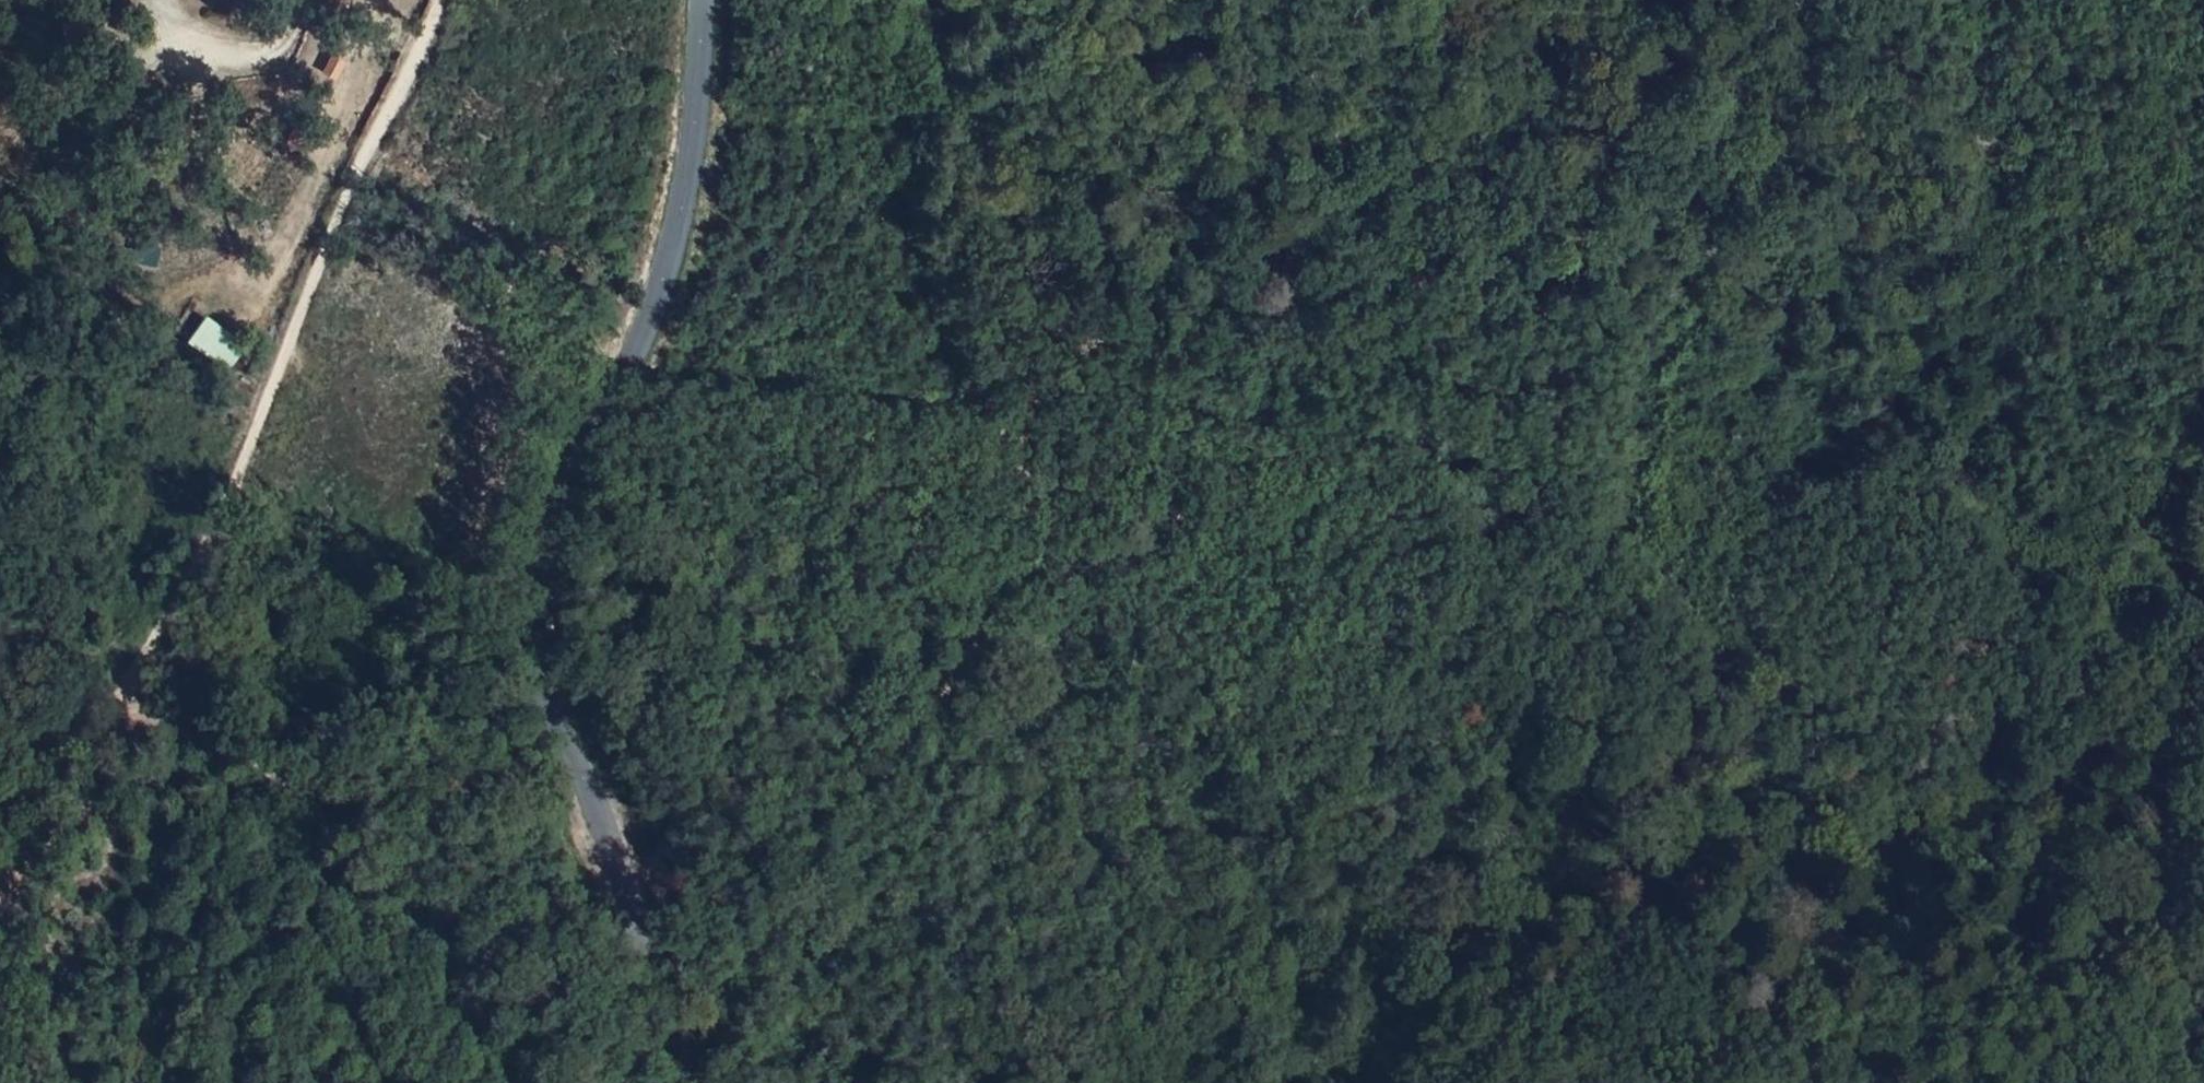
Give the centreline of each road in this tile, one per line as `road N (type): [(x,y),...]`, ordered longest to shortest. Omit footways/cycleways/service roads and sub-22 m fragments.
road 1 (tertiary): [(690,1082),(578,759),(561,650),(564,542),(680,214),(703,0)]
road 2 (track): [(133,707),(132,667),(218,529),(339,214),(437,0)]
road 3 (track): [(533,1082),(494,1009),(294,790),(133,707)]
road 4 (track): [(0,908),(109,772),(133,707)]
road 5 (track): [(133,707),(0,797)]
road 6 (track): [(0,751),(133,707)]

